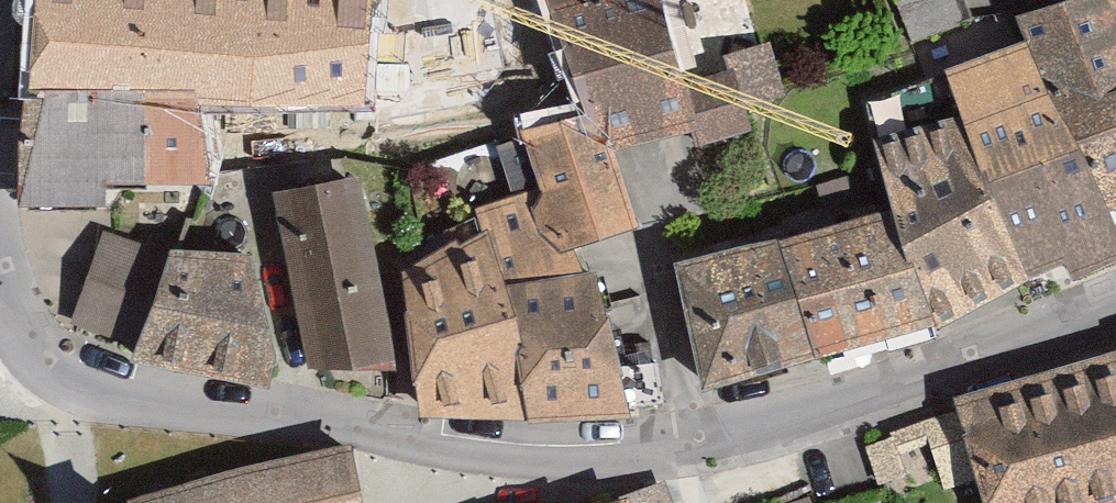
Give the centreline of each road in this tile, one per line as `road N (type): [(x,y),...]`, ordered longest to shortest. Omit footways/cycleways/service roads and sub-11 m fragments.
road 1 (residential): [(1115,299),(684,453),(537,461),(121,413),(57,386),(0,311)]

